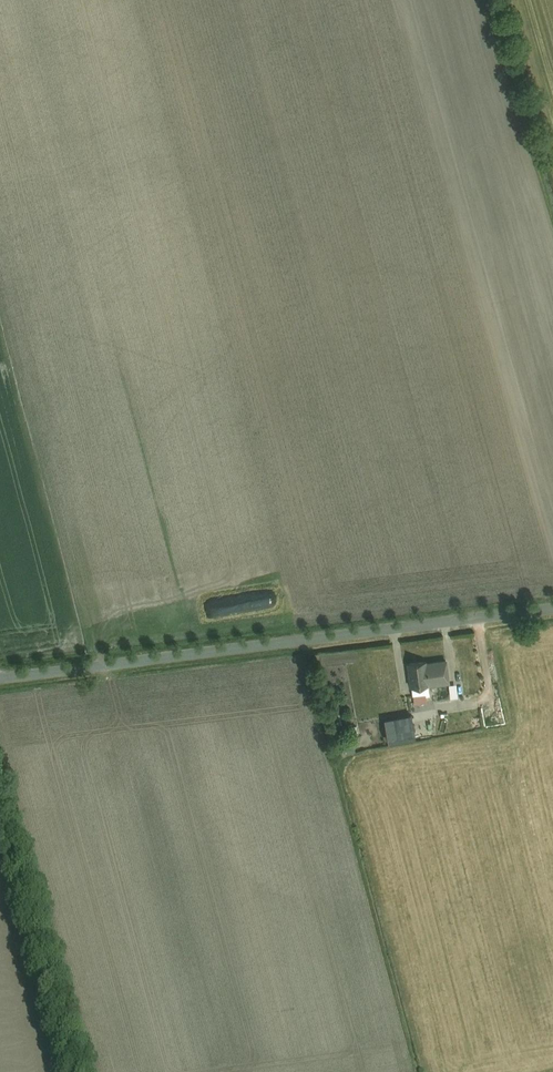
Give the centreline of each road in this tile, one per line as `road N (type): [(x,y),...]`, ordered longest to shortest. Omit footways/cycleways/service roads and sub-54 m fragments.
road 1 (tertiary): [(0,673),(552,605)]
road 2 (track): [(71,1071),(0,829)]

